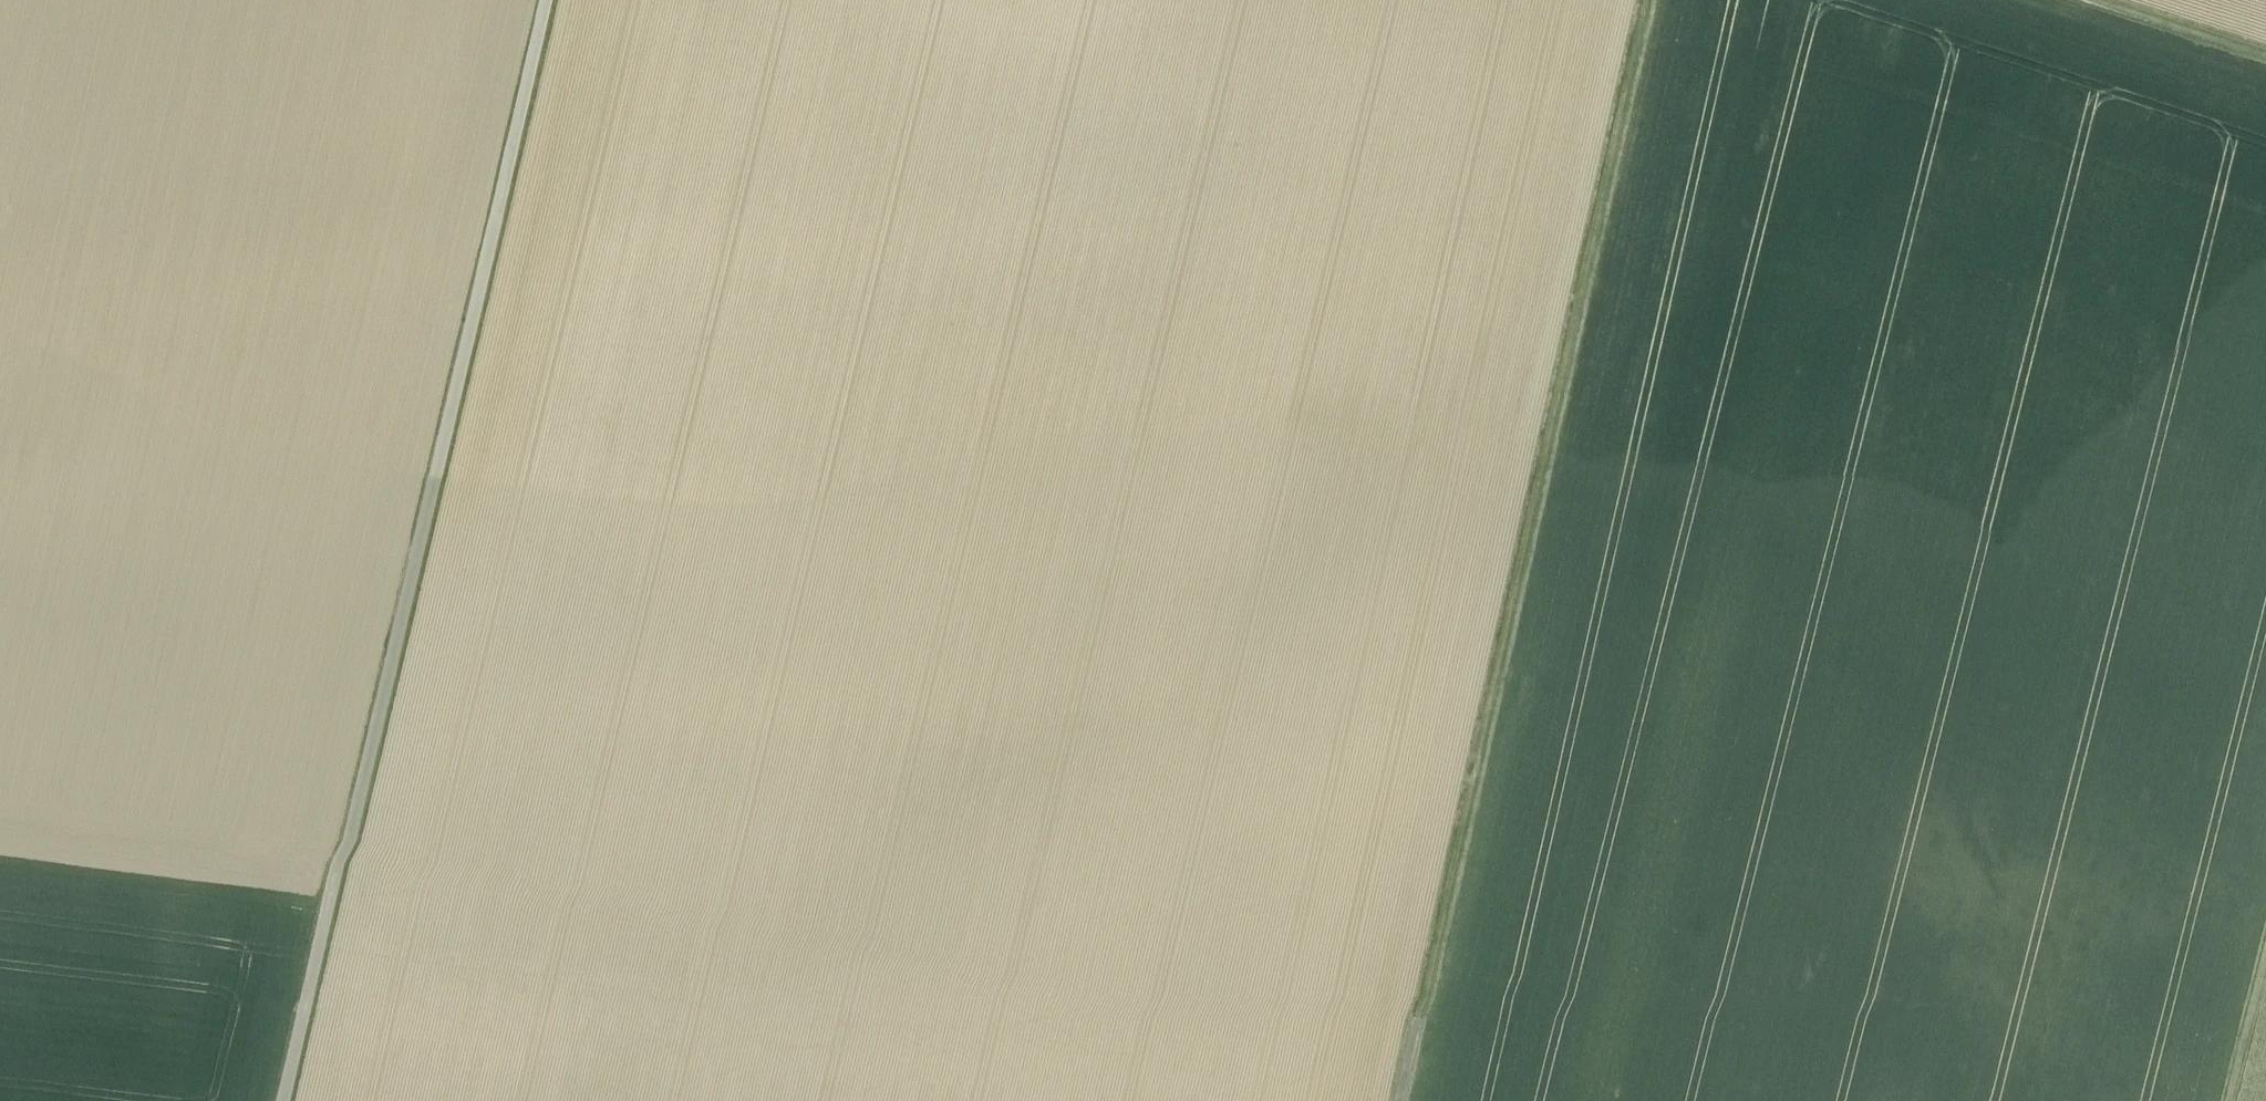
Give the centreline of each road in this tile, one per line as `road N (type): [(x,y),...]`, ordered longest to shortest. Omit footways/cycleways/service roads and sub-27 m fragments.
road 1 (track): [(289,1100),(546,0)]
road 2 (track): [(1415,1100),(1661,0)]
road 3 (track): [(2265,65),(2059,0)]

